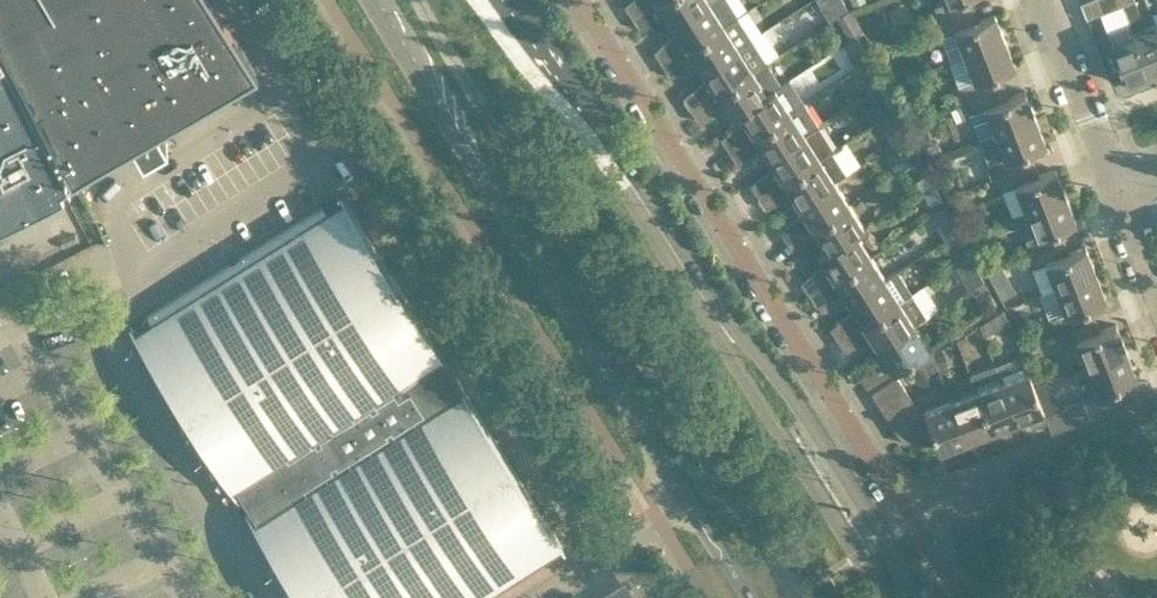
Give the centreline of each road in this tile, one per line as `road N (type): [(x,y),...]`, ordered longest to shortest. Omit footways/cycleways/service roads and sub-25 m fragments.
road 1 (secondary): [(917,597),(773,367),(720,317),(520,0)]
road 2 (secondary): [(380,0),(747,597)]
road 3 (residential): [(911,520),(581,0)]
road 4 (residential): [(1116,186),(1044,0)]

